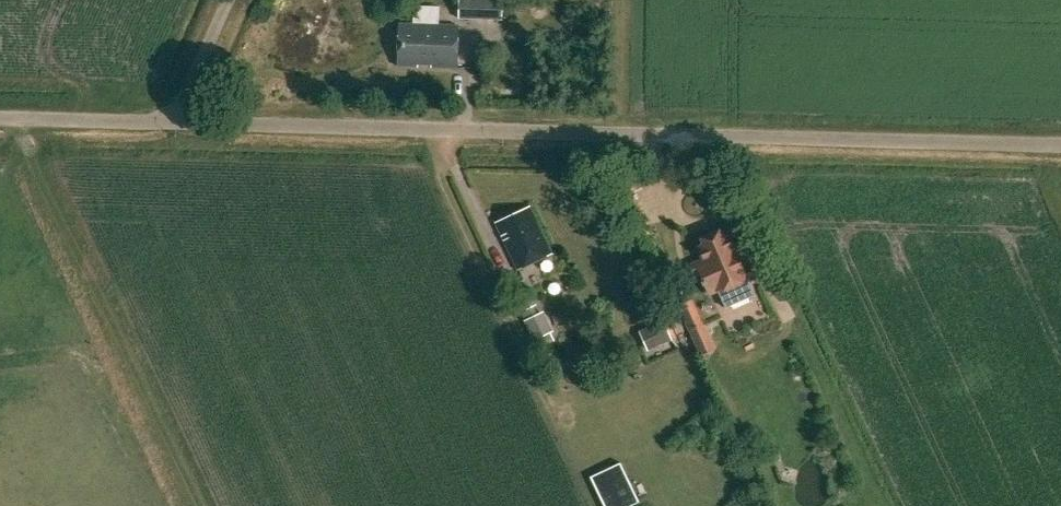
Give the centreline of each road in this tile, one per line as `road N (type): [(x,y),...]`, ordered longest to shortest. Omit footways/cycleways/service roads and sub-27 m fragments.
road 1 (unclassified): [(1060,144),(172,121)]
road 2 (unclassified): [(172,121),(0,116)]
road 3 (unclassified): [(172,121),(225,0)]

